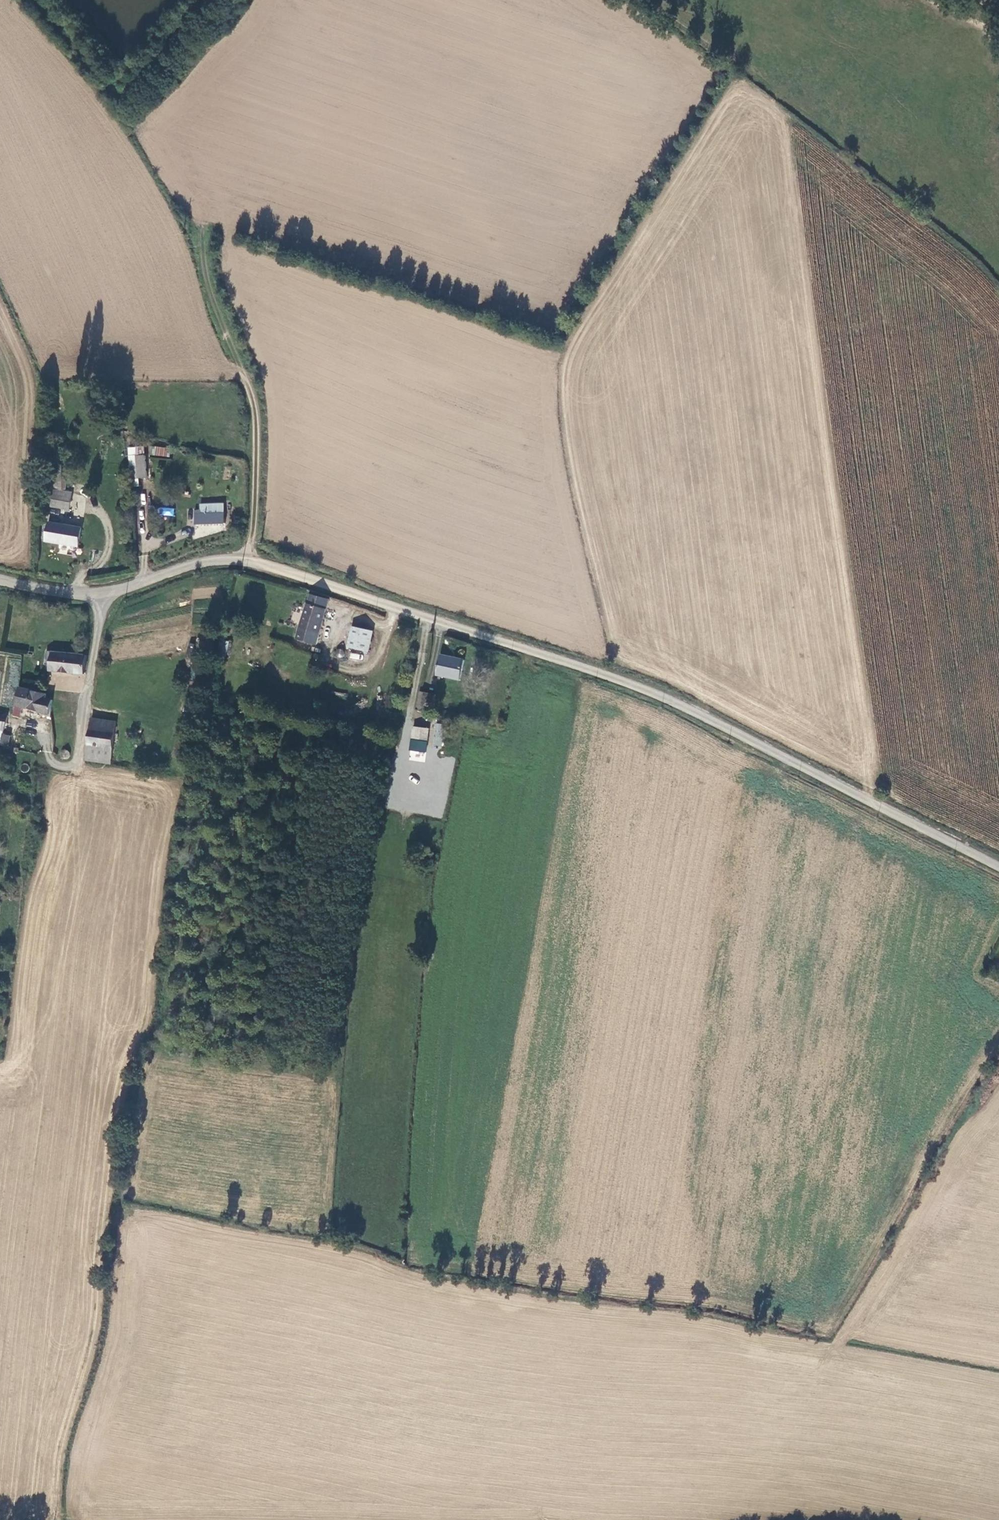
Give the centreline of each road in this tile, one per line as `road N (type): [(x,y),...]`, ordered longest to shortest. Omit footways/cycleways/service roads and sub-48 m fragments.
road 1 (unclassified): [(998,865),(644,687),(242,558),(209,560),(98,596),(0,580)]
road 2 (track): [(242,558),(255,523),(257,417),(207,288),(201,233)]

